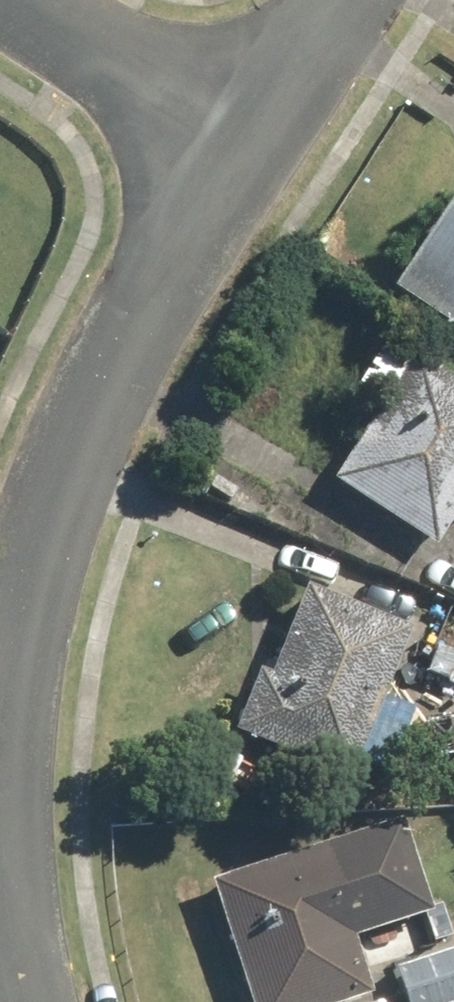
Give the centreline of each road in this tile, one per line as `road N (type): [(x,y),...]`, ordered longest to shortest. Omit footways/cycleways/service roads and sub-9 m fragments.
road 1 (residential): [(241,158),(94,427),(30,616),(7,800),(10,882),(33,1001)]
road 2 (residential): [(18,0),(241,158)]
road 3 (residential): [(343,0),(241,158)]

